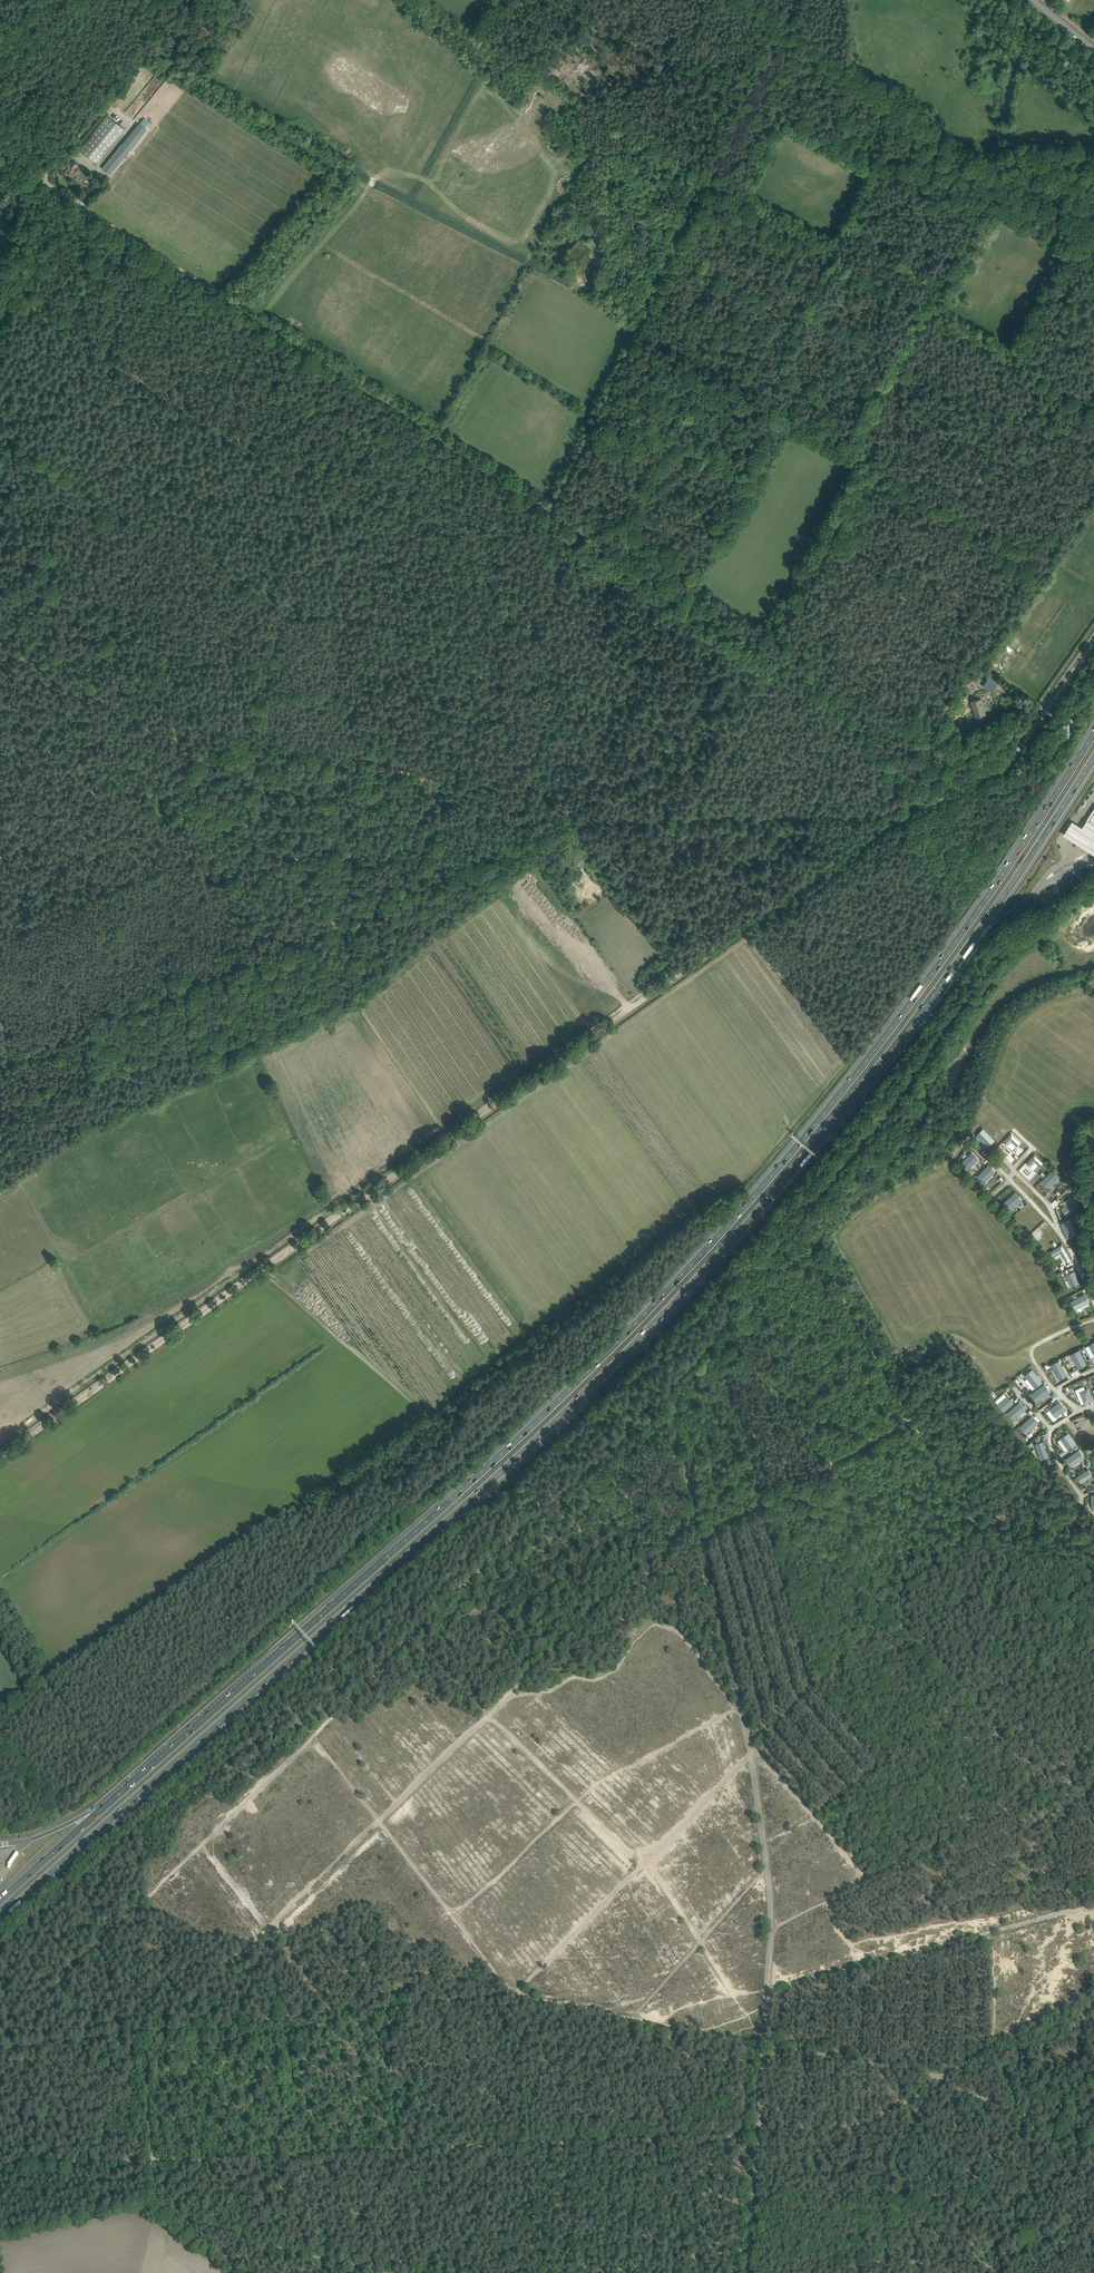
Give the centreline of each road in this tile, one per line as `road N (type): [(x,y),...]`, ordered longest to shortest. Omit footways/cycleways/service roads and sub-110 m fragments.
road 1 (motorway): [(1093,730),(940,963),(723,1230),(585,1377),(98,1812)]
road 2 (motorway): [(0,1922),(595,1385),(814,1147),(952,969)]
road 3 (track): [(0,1457),(907,816)]
road 4 (track): [(151,2161),(859,2130),(939,2083)]
road 5 (track): [(538,621),(490,580),(425,542),(360,521),(4,298)]
road 6 (track): [(0,1066),(576,821)]
road 7 (track): [(550,701),(342,612),(286,604),(0,424)]
road 8 (track): [(576,821),(322,751),(220,748),(43,665),(0,656)]
road 9 (track): [(0,2042),(413,1636)]
road 10 (track): [(63,195),(548,508)]
road 11 (track): [(548,508),(801,0)]
road 12 (track): [(1039,375),(959,514),(631,341)]
road 13 (track): [(548,508),(790,662),(832,699),(921,809)]
road 14 (track): [(180,1708),(515,1406)]
road 15 (track): [(711,181),(1093,407)]
road 16 (track): [(413,1636),(665,1391)]
road 17 (track): [(752,1754),(512,1994)]
road 18 (track): [(576,821),(907,816)]
road 19 (track): [(512,1994),(312,1736)]
road 20 (track): [(581,531),(538,621),(535,638),(559,662),(523,804)]
road 21 (track): [(0,1136),(88,1075),(263,1026)]
road 22 (motorway): [(952,969),(1093,759)]
road 23 (track): [(336,839),(208,875),(156,773)]
road 24 (unclassified): [(921,809),(1004,768),(1093,642)]
road 25 (track): [(220,748),(99,799),(0,856)]
road 26 (track): [(761,2044),(748,2272)]
road 27 (track): [(755,1751),(700,1531)]
road 28 (track): [(194,848),(0,945)]
road 29 (track): [(61,147),(132,74),(181,40),(192,0)]
road 30 (track): [(635,2019),(768,1872)]
road 31 (track): [(578,1800),(607,1775),(744,1705)]
road 32 (track): [(27,162),(49,93),(29,64),(84,0)]
road 33 (track): [(761,2044),(939,2083)]
road 34 (track): [(939,2083),(1093,1992)]
road 35 (track): [(764,2045),(768,1872)]
road 36 (track): [(578,1800),(453,1915)]
road 37 (track): [(925,307),(847,452)]
road 38 (track): [(360,910),(343,867),(322,751)]
road 39 (track): [(578,1800),(462,1685)]
road 40 (track): [(37,173),(0,330)]
road 41 (track): [(286,604),(270,664),(231,746)]
road 42 (track): [(389,2007),(397,2151)]
road 43 (motorway): [(98,1812),(0,1902)]
road 44 (track): [(761,2044),(635,2019)]
road 45 (track): [(635,2019),(512,1994)]
road 46 (track): [(768,1872),(755,1751)]

